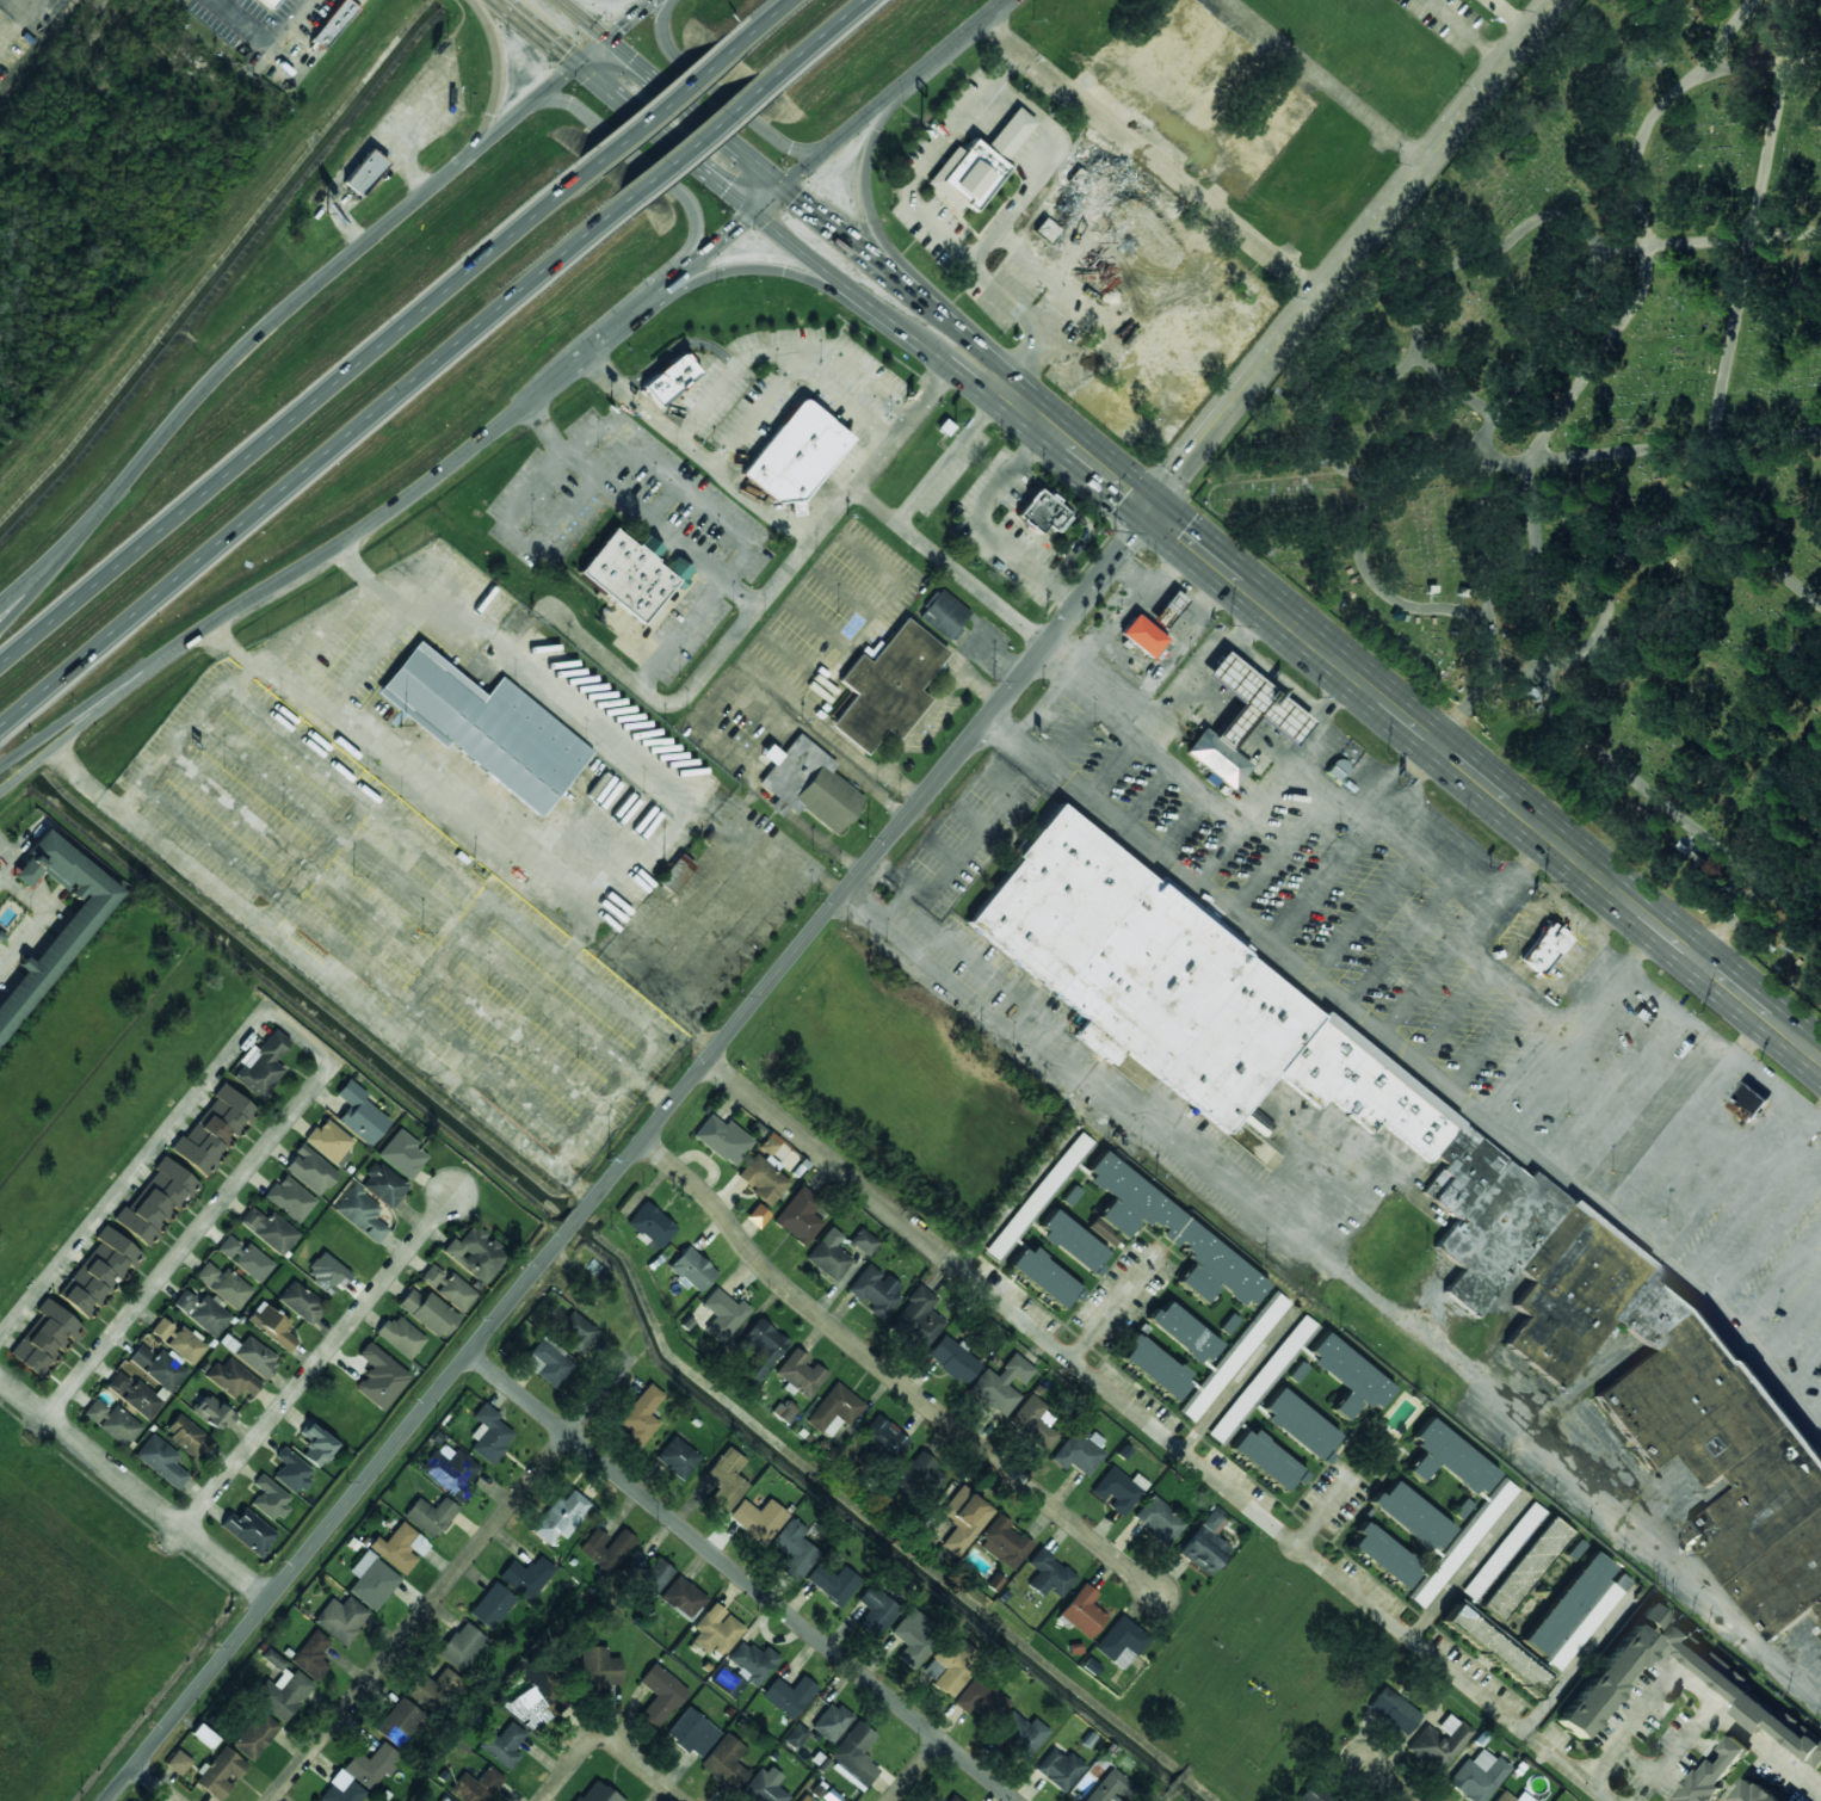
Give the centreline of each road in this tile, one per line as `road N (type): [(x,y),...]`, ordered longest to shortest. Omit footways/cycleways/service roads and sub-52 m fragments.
road 1 (secondary): [(107,1800),(1564,0)]
road 2 (residential): [(706,1060),(1612,1800)]
road 3 (primary): [(1820,1054),(1002,390)]
road 4 (motorway): [(0,733),(628,199)]
road 5 (motorway): [(587,166),(0,652)]
road 6 (secondary): [(578,68),(209,386),(41,573)]
road 7 (secondary): [(0,794),(107,702),(366,530),(572,360)]
road 8 (residential): [(1018,1800),(468,1355)]
road 9 (residential): [(1144,1595),(757,1275),(721,1217),(641,1141)]
road 10 (residential): [(273,1800),(637,1353)]
road 11 (residential): [(48,1418),(335,1063),(268,1010)]
road 12 (residential): [(982,19),(1323,298)]
road 13 (residential): [(184,1530),(456,1194)]
road 14 (residential): [(0,1341),(268,1010)]
road 15 (primary): [(883,267),(607,38)]
road 16 (residential): [(270,1600),(0,1378)]
road 17 (primary): [(489,0),(752,215)]
road 18 (secondary): [(669,279),(692,241),(683,193),(579,109),(538,99)]
road 19 (residential): [(1229,0),(1430,166)]
road 20 (secondary): [(669,4),(663,20),(673,56),(789,148),(821,152)]
road 21 (motorway): [(728,48),(587,166)]
road 22 (motorway): [(628,199),(767,82)]
road 23 (primary): [(902,283),(868,209),(864,184),(879,127)]
road 24 (primary): [(467,0),(490,39),(495,67),(479,147)]
road 25 (primary): [(669,279),(767,270),(816,282)]
road 26 (secondary): [(895,95),(1004,0)]
road 27 (secondary): [(669,279),(782,189)]
road 28 (primary): [(992,356),(883,267)]
road 29 (residential): [(371,1679),(290,1575)]
road 30 (motorway): [(767,82),(866,0)]
road 31 (secondary): [(572,360),(669,279)]
road 32 (motorway): [(0,768),(107,702)]

